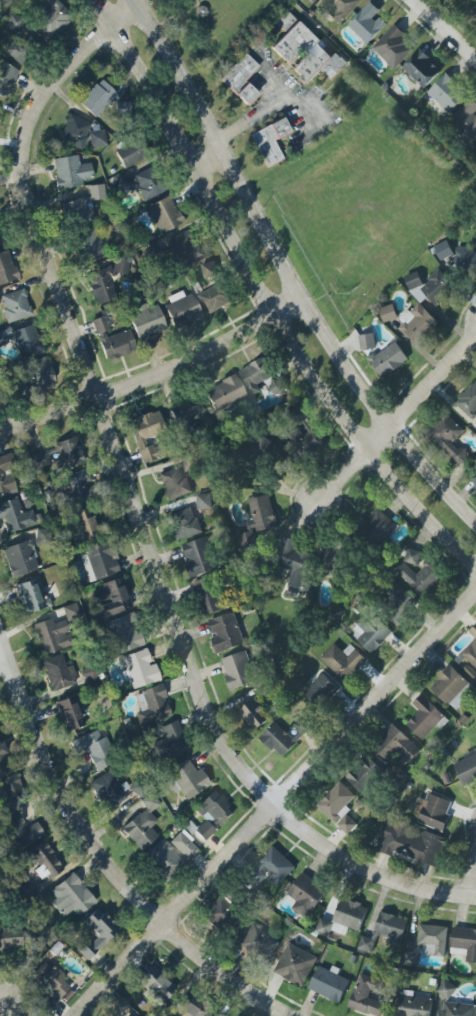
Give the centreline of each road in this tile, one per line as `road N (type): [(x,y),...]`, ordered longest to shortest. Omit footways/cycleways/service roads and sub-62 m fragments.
road 1 (residential): [(475,900),(353,857),(264,803),(236,759),(155,557),(110,395),(28,160),(49,97),(116,21),(148,0)]
road 2 (secondary): [(99,0),(371,456),(475,576)]
road 3 (secondary): [(475,519),(401,430),(308,292),(213,139),(142,0)]
road 4 (residential): [(62,1015),(475,585)]
road 5 (residential): [(0,624),(74,813),(147,926),(300,1015)]
road 6 (residential): [(308,292),(110,395),(0,432)]
road 7 (residential): [(323,504),(475,346)]

